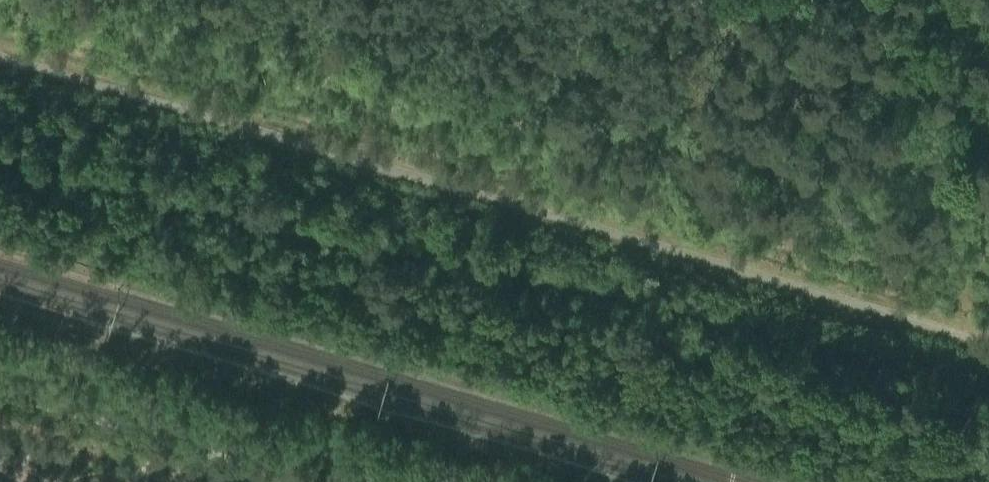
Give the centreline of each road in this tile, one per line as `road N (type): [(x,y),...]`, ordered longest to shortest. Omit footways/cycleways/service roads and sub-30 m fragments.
road 1 (track): [(988,378),(0,162)]
road 2 (track): [(946,330),(982,248),(988,178)]

